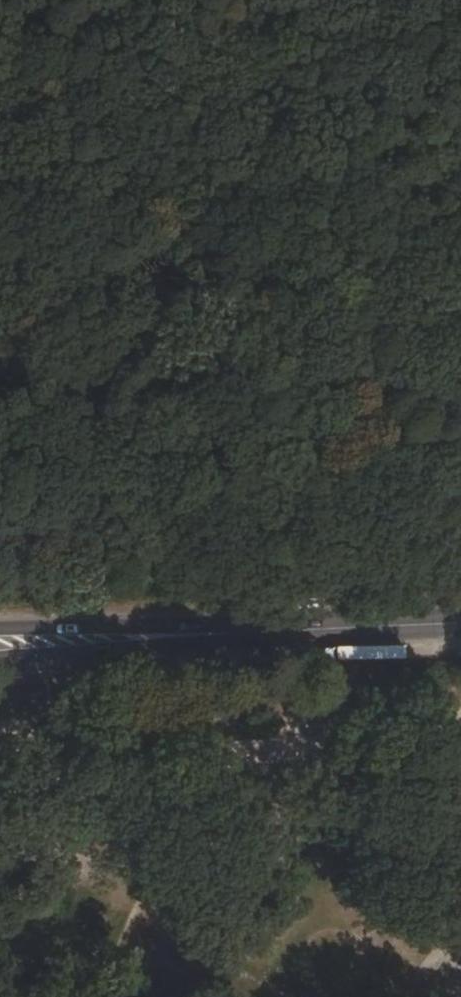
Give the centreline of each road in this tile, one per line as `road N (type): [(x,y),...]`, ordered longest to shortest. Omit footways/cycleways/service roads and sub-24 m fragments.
road 1 (tertiary): [(0,644),(460,624)]

